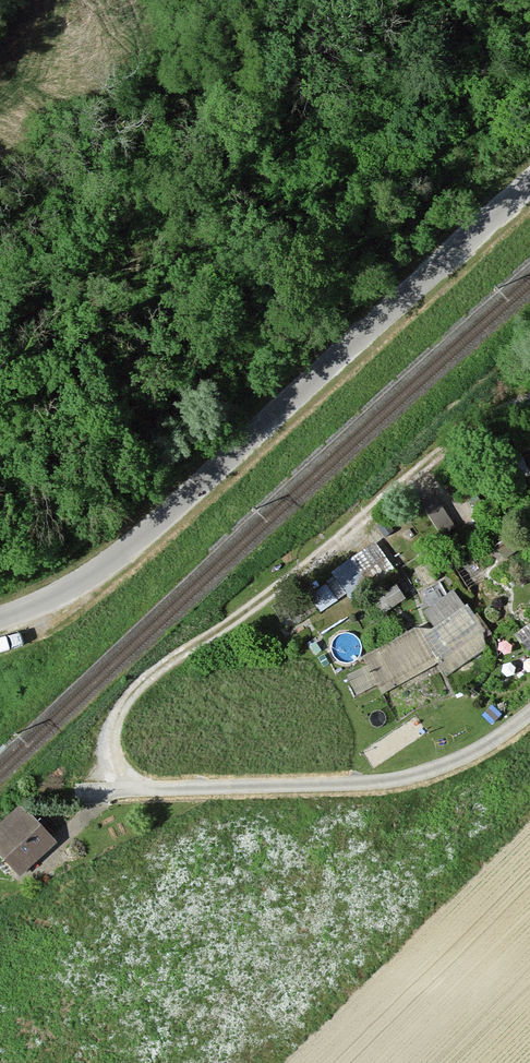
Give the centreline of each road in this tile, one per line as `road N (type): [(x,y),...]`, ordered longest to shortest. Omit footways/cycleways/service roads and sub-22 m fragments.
road 1 (residential): [(0,619),(53,598),(129,551),(529,193)]
road 2 (track): [(118,790),(109,755),(119,717),(143,685),(357,526),(469,428),(529,393)]

